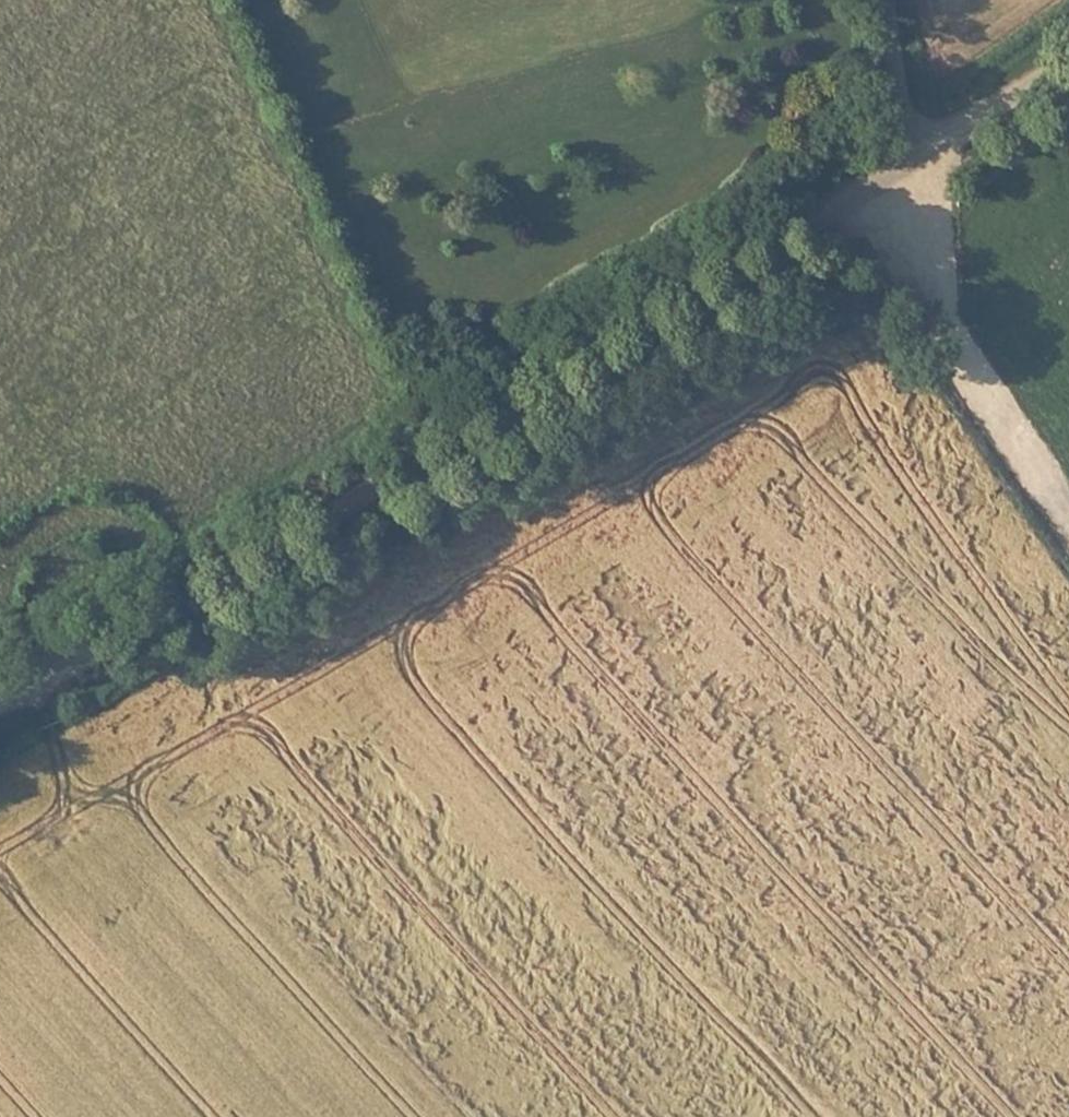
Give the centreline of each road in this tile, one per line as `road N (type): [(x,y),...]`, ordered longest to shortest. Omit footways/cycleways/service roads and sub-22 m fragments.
road 1 (tertiary): [(0,683),(906,164)]
road 2 (tertiary): [(906,164),(1068,50)]
road 3 (unclassified): [(888,0),(906,164)]

